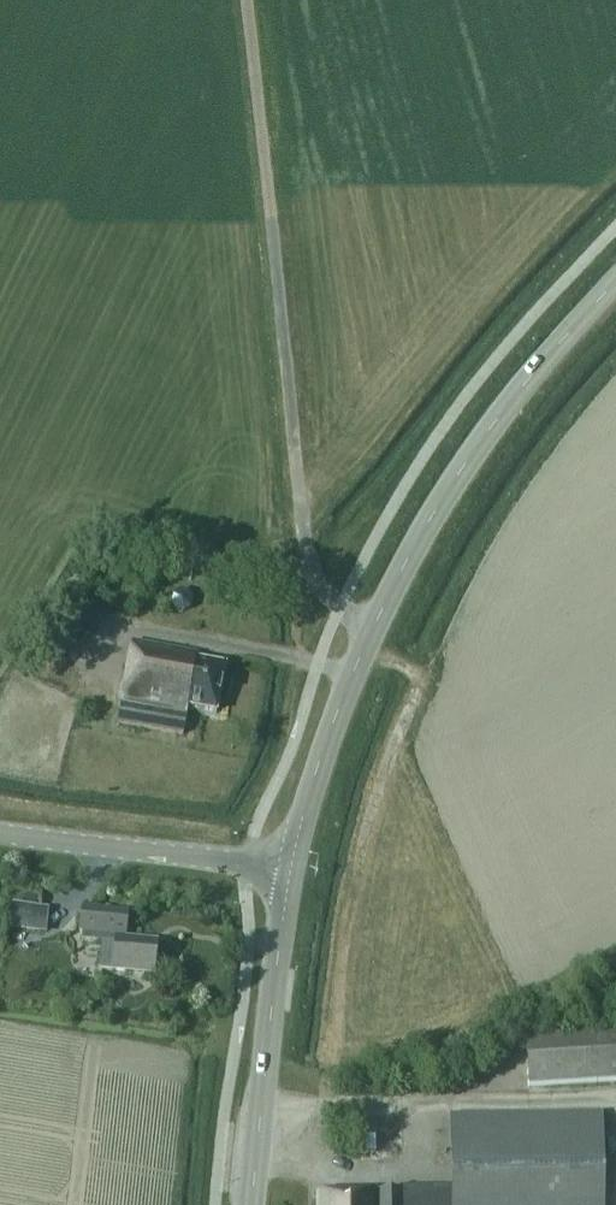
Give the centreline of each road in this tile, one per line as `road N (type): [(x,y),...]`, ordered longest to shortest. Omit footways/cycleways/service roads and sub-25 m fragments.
road 1 (tertiary): [(290,871),(345,693),(425,527),(512,398),(615,283)]
road 2 (track): [(372,634),(314,584),(248,0)]
road 3 (tertiary): [(252,1204),(290,871)]
road 4 (tertiary): [(290,871),(0,833)]

